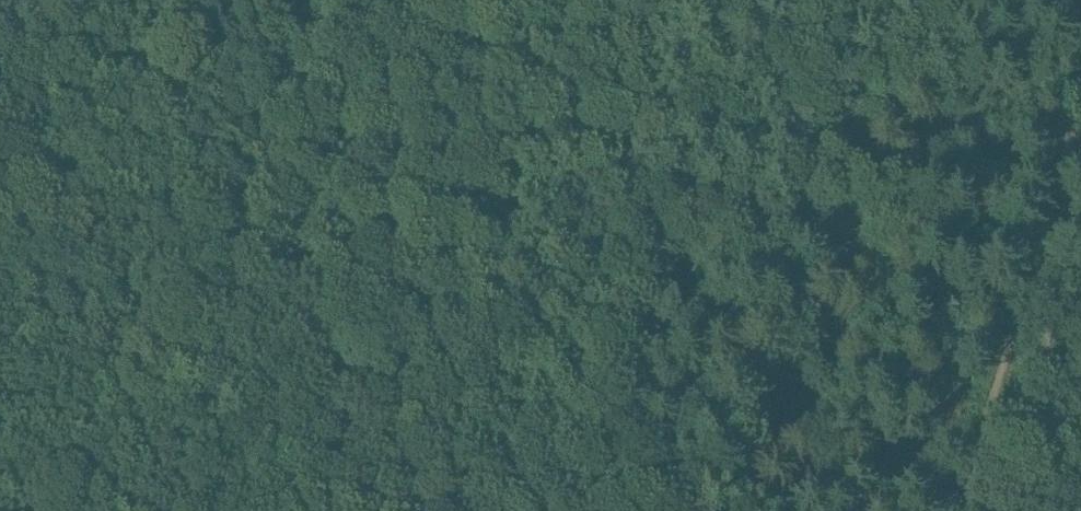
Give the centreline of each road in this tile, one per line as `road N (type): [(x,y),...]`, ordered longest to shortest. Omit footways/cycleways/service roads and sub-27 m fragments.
road 1 (track): [(959,510),(974,429),(1080,106)]

